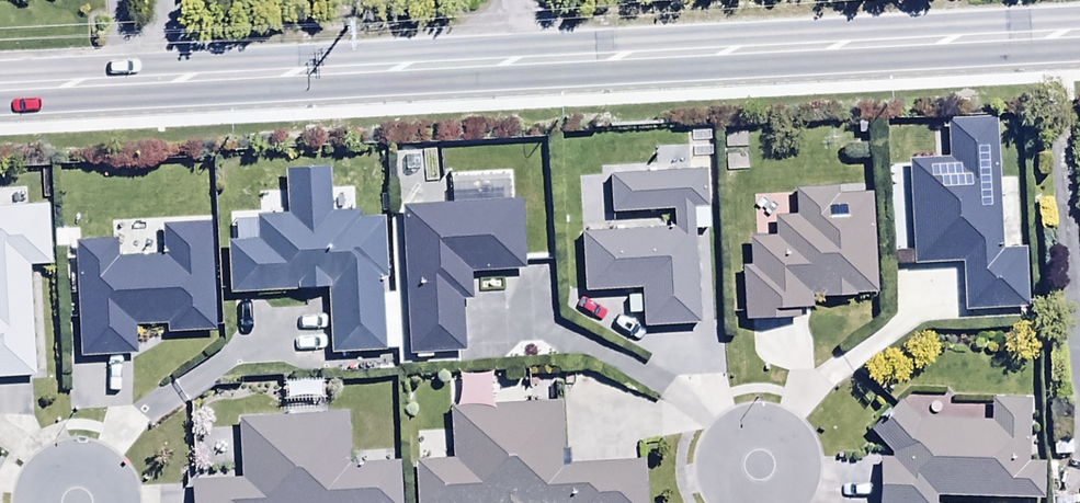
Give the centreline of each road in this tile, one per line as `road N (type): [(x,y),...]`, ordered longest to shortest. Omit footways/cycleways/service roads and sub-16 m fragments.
road 1 (tertiary): [(0,87),(1079,32)]

